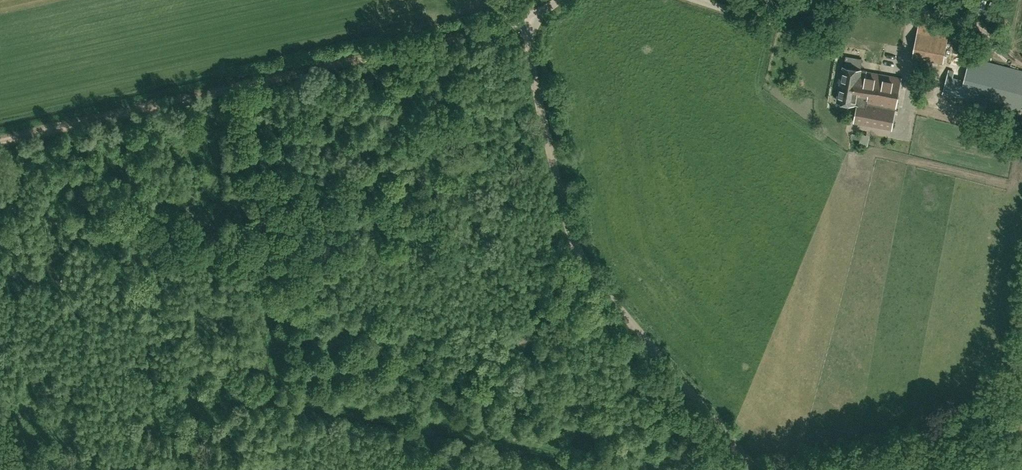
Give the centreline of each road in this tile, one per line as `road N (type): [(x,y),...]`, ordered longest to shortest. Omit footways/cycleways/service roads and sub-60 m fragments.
road 1 (track): [(520,18),(0,142)]
road 2 (unclassified): [(757,469),(577,239),(544,130),(530,26)]

